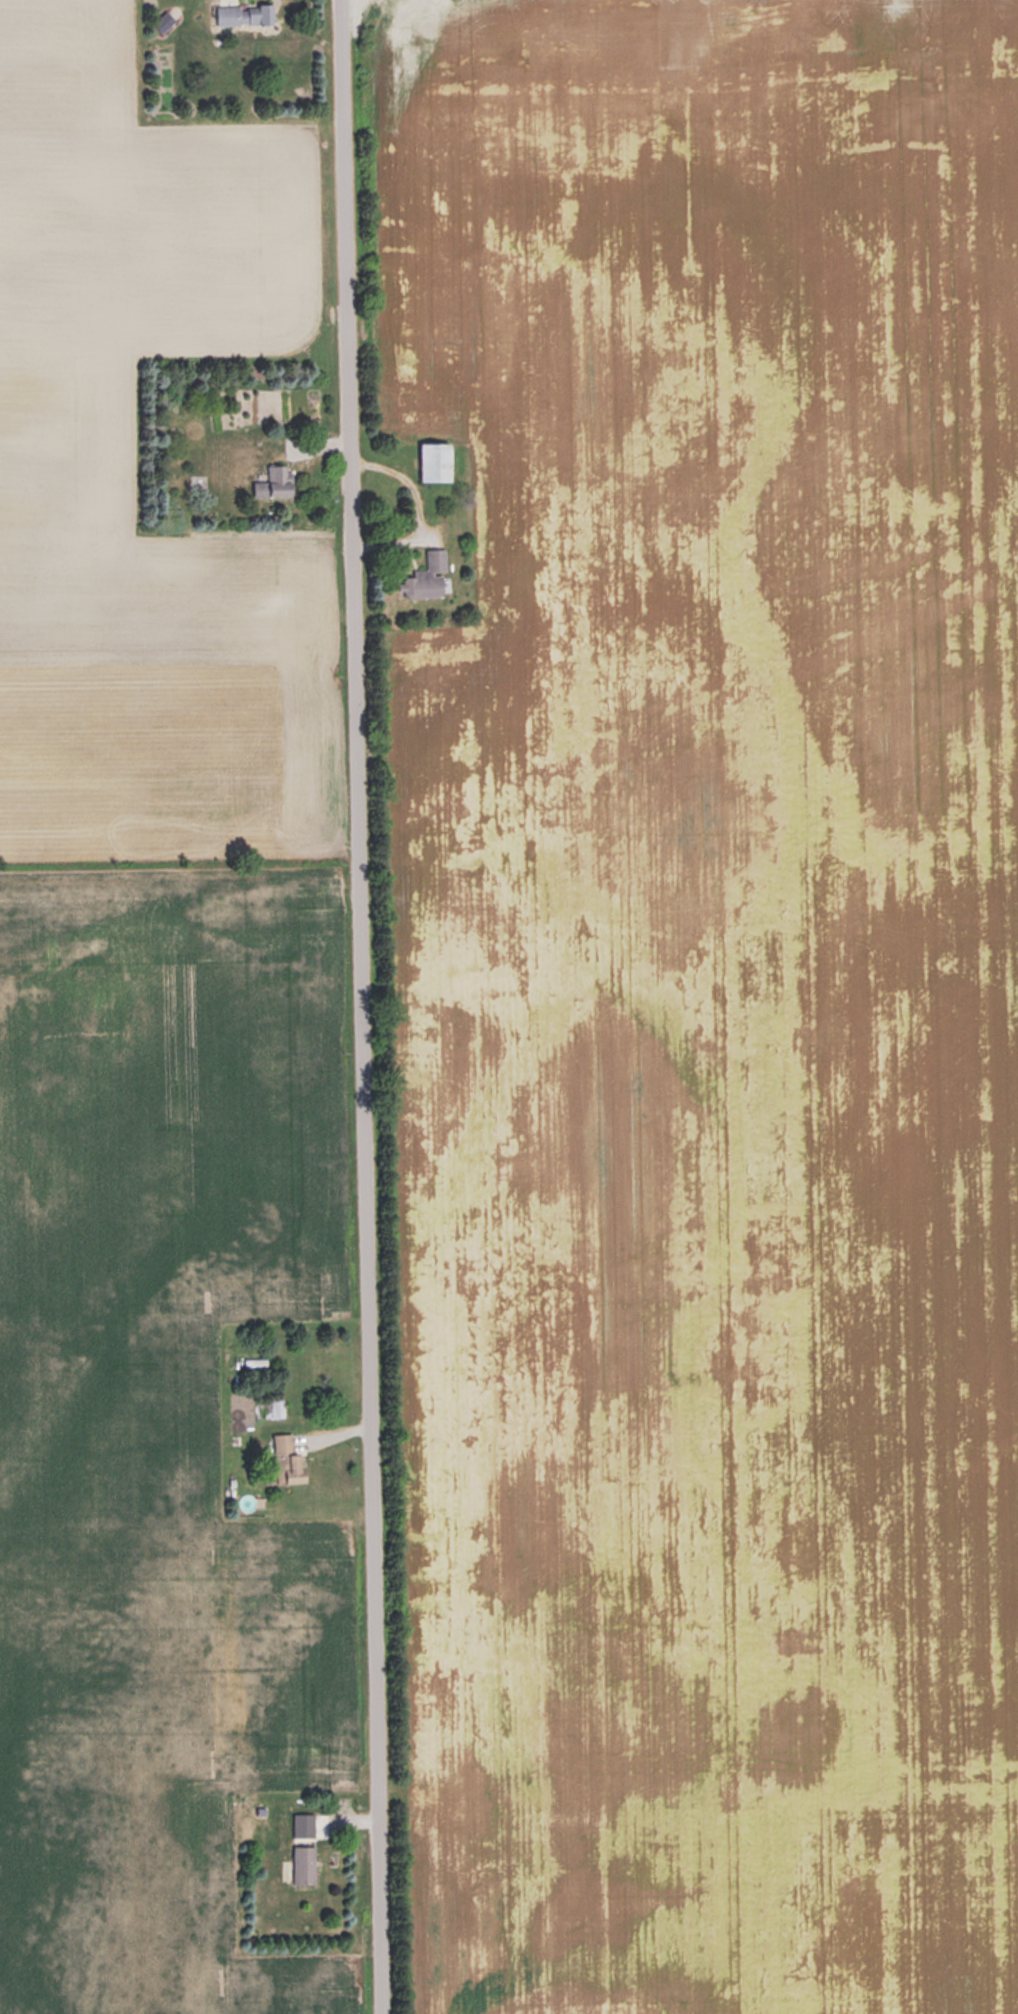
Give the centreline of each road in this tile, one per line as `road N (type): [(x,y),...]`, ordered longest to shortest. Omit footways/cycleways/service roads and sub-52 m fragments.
road 1 (residential): [(388,2013),(347,0)]

